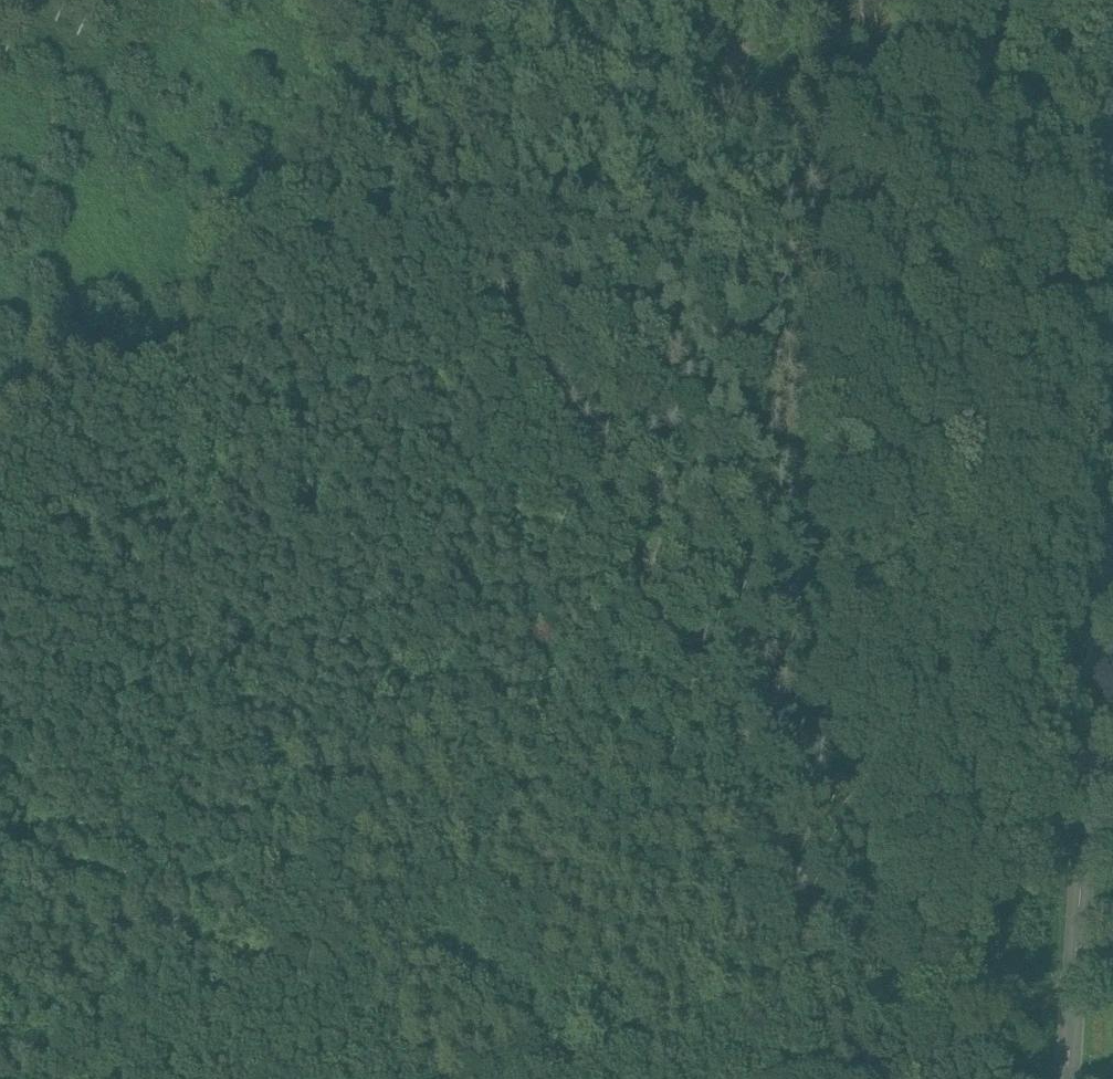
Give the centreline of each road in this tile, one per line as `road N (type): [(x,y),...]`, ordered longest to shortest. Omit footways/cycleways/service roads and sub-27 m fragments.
road 1 (secondary): [(1071,1078),(1112,483)]
road 2 (track): [(856,1078),(1077,981)]
road 3 (track): [(1112,107),(1078,90),(1060,0)]

